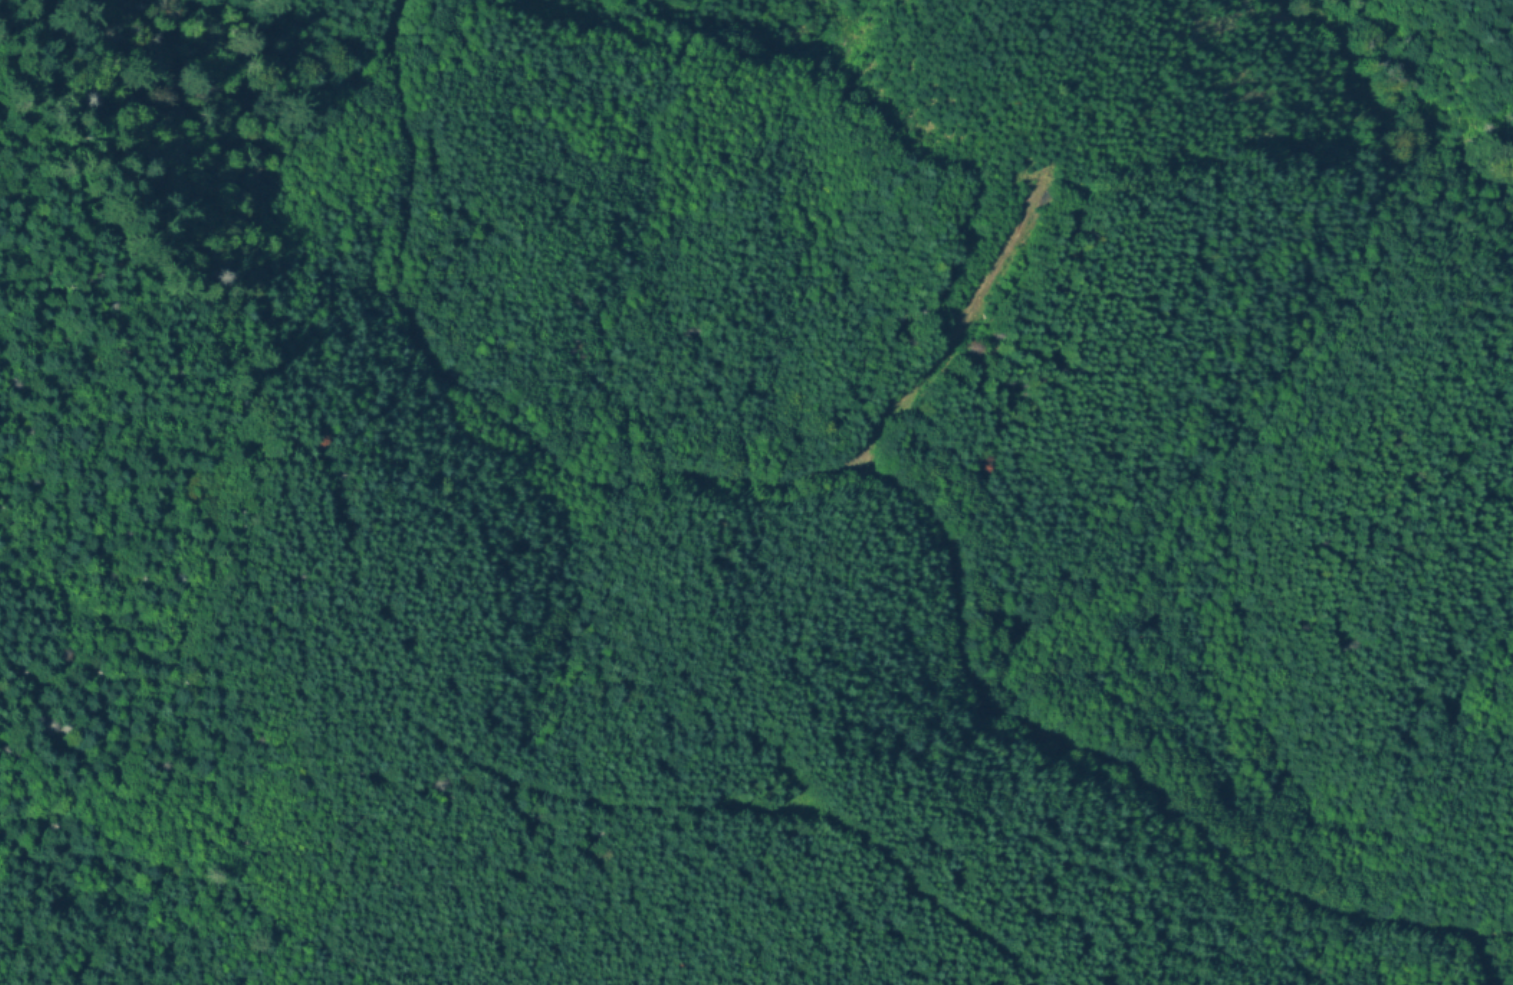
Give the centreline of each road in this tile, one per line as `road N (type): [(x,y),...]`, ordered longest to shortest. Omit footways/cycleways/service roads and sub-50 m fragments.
road 1 (track): [(400,0),(390,76),(406,176),(393,294),(420,356),(457,392),(579,478),(610,485),(677,475),(790,483),(855,465),(933,372),(978,287),(1032,215),(1043,184)]
road 2 (track): [(855,465),(922,509),(941,541),(957,673),(971,699),(1110,763),(1261,884),(1344,915),(1431,929),(1459,942),(1476,984)]
road 3 (track): [(1035,984),(883,856),(821,818),(529,787),(445,748),(382,693),(327,598)]

